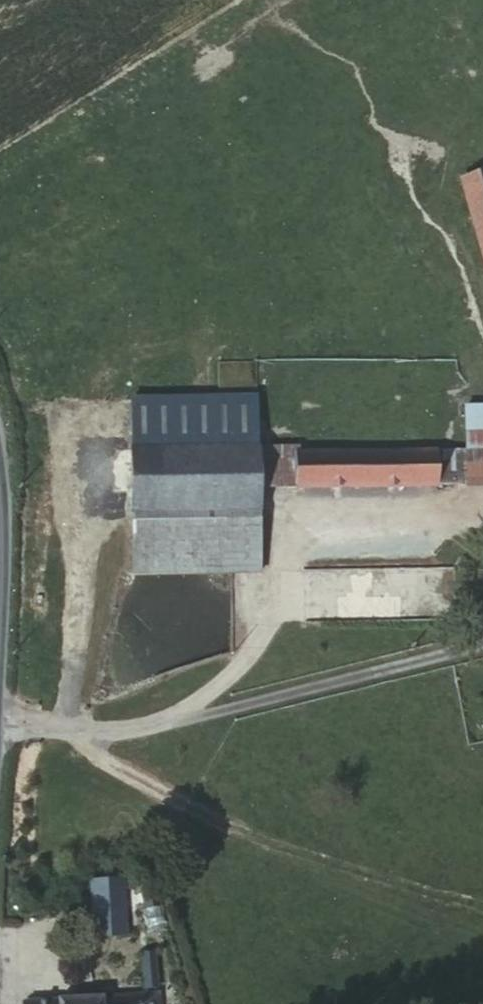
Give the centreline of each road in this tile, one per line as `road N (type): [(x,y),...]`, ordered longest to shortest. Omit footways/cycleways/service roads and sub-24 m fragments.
road 1 (track): [(0,724),(99,734),(482,642)]

